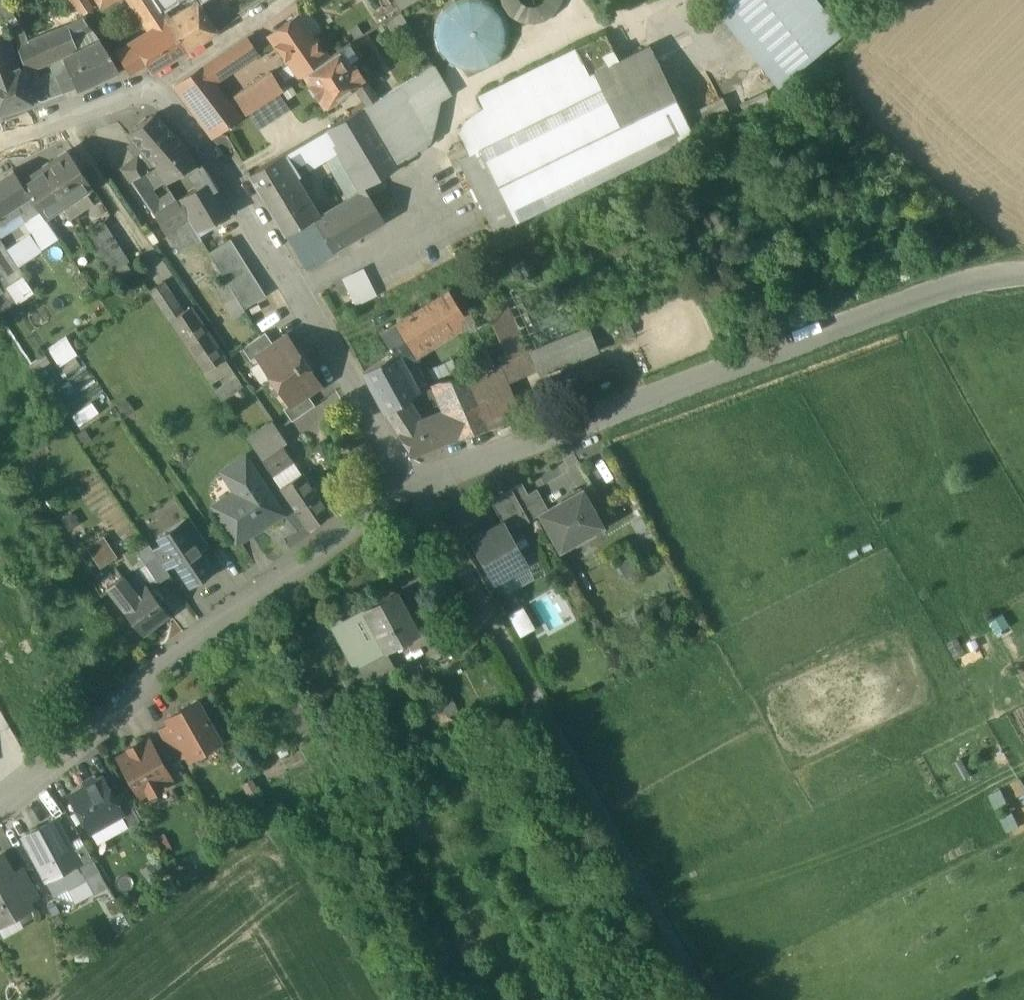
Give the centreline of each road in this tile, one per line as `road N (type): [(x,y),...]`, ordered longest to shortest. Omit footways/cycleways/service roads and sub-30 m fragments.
road 1 (residential): [(1023,273),(992,272),(423,482)]
road 2 (residential): [(423,482),(263,585),(0,806)]
road 3 (residential): [(423,482),(222,165),(156,88)]
road 4 (residential): [(156,88),(0,140)]
road 5 (residential): [(156,88),(288,0)]

